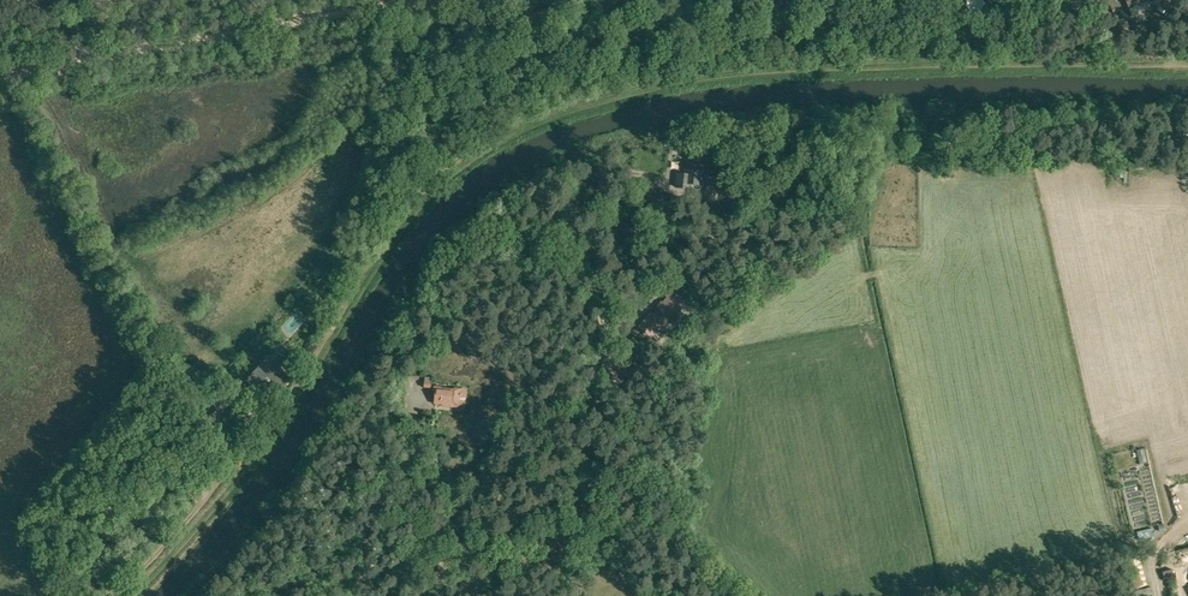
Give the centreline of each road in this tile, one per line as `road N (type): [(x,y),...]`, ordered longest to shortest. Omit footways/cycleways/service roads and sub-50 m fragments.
road 1 (track): [(1187,70),(821,71),(613,95),(545,119),(443,186),(400,228),(264,440),(137,595)]
road 2 (track): [(666,182),(625,170),(607,178),(597,189),(588,254),(641,502),(660,537),(718,595)]
road 3 (track): [(79,62),(402,0)]
road 4 (track): [(479,595),(421,566),(415,398)]
road 5 (track): [(119,595),(173,540),(220,468)]

